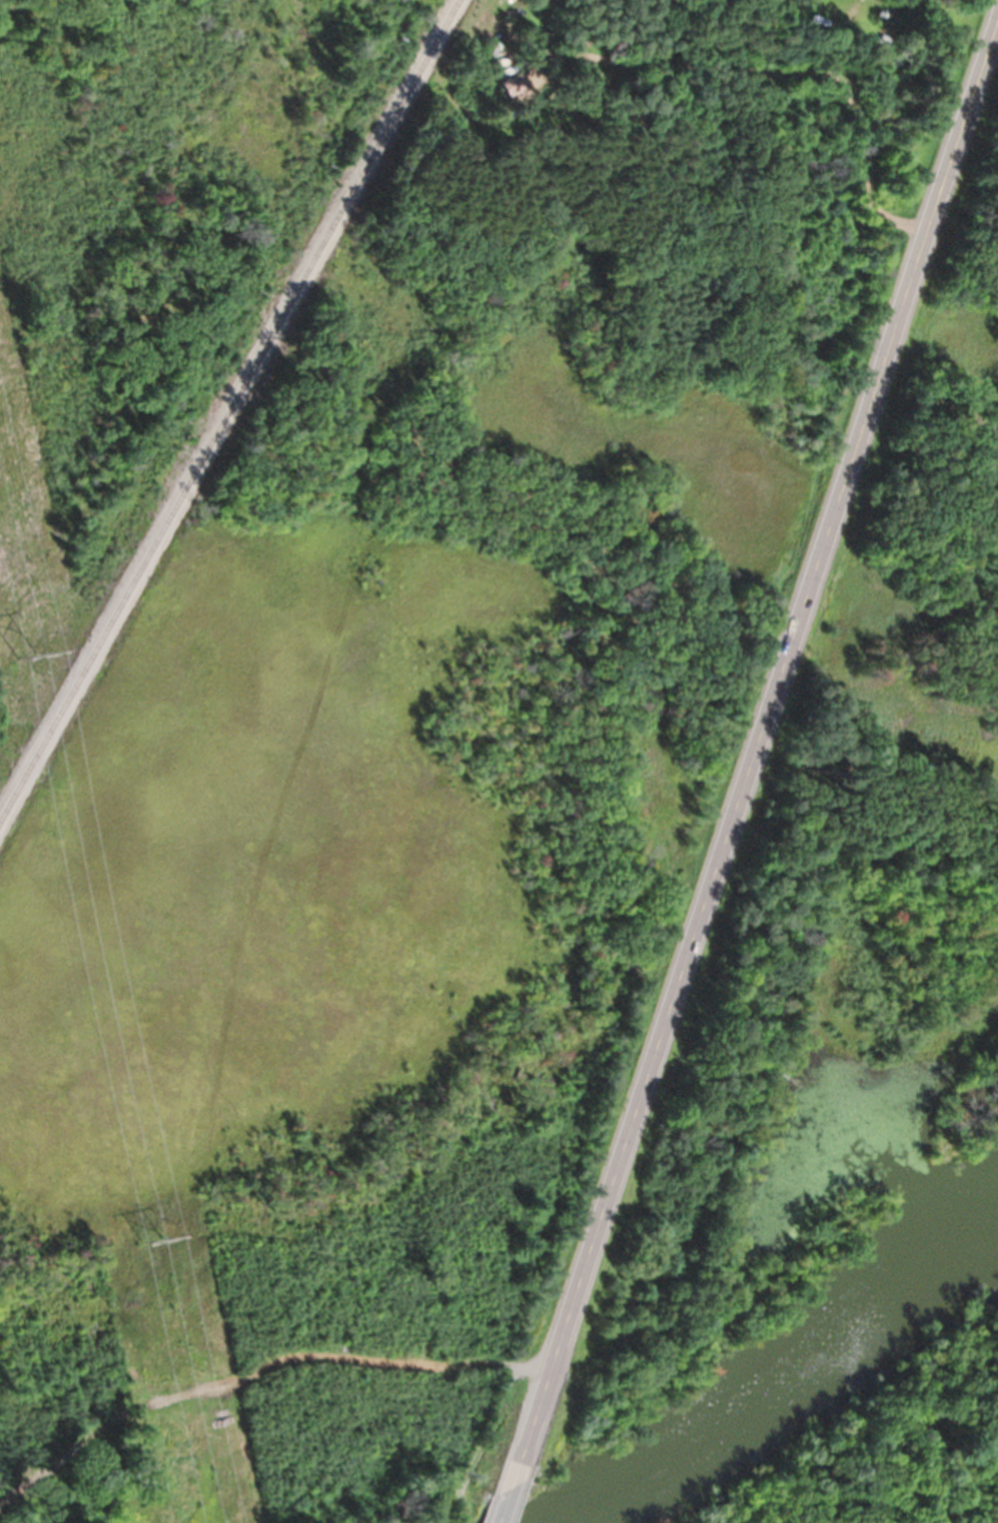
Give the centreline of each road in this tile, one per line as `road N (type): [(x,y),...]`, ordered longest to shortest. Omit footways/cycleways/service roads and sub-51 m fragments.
road 1 (primary): [(509,1486),(997,18)]

